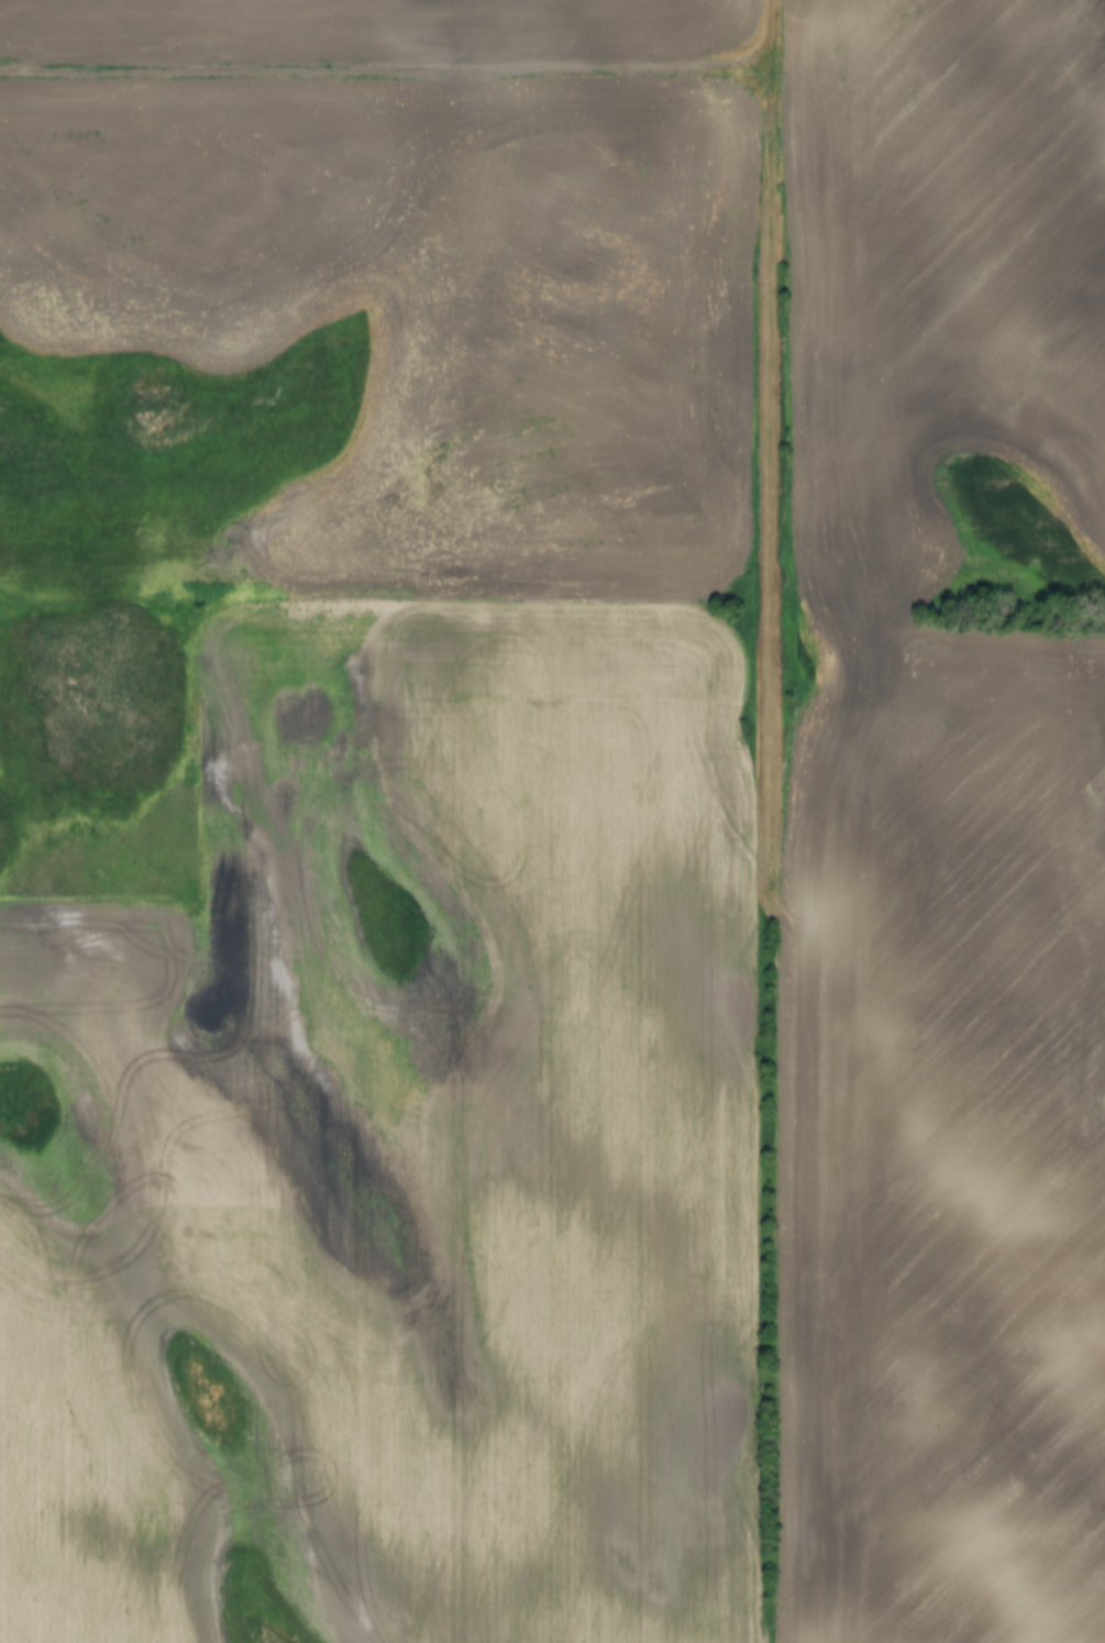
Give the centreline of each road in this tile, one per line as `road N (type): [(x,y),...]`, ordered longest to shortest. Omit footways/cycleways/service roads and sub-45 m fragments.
road 1 (track): [(769,0),(771,862),(760,1642)]
road 2 (track): [(0,69),(767,66)]

